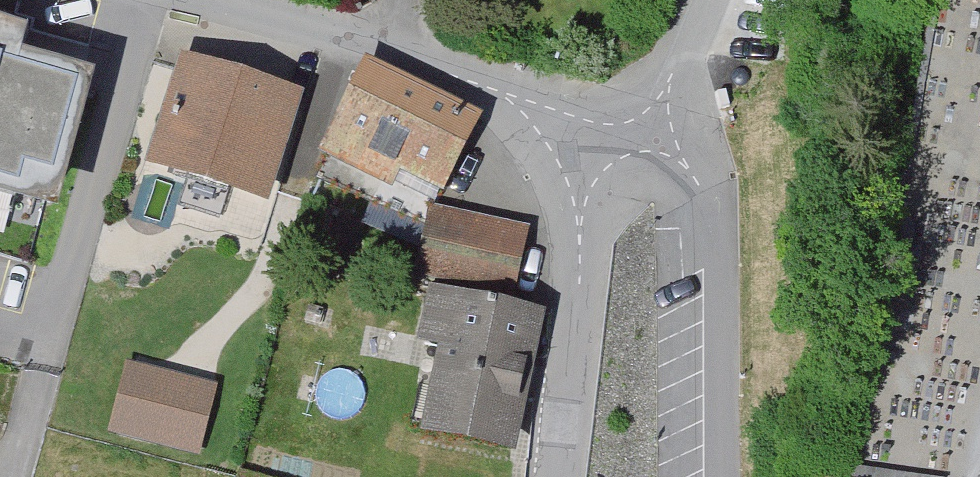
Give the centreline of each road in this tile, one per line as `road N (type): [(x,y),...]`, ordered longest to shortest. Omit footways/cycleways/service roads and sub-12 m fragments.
road 1 (residential): [(146,0),(621,132)]
road 2 (residential): [(621,132),(568,476)]
road 3 (residential): [(621,132),(709,0)]

